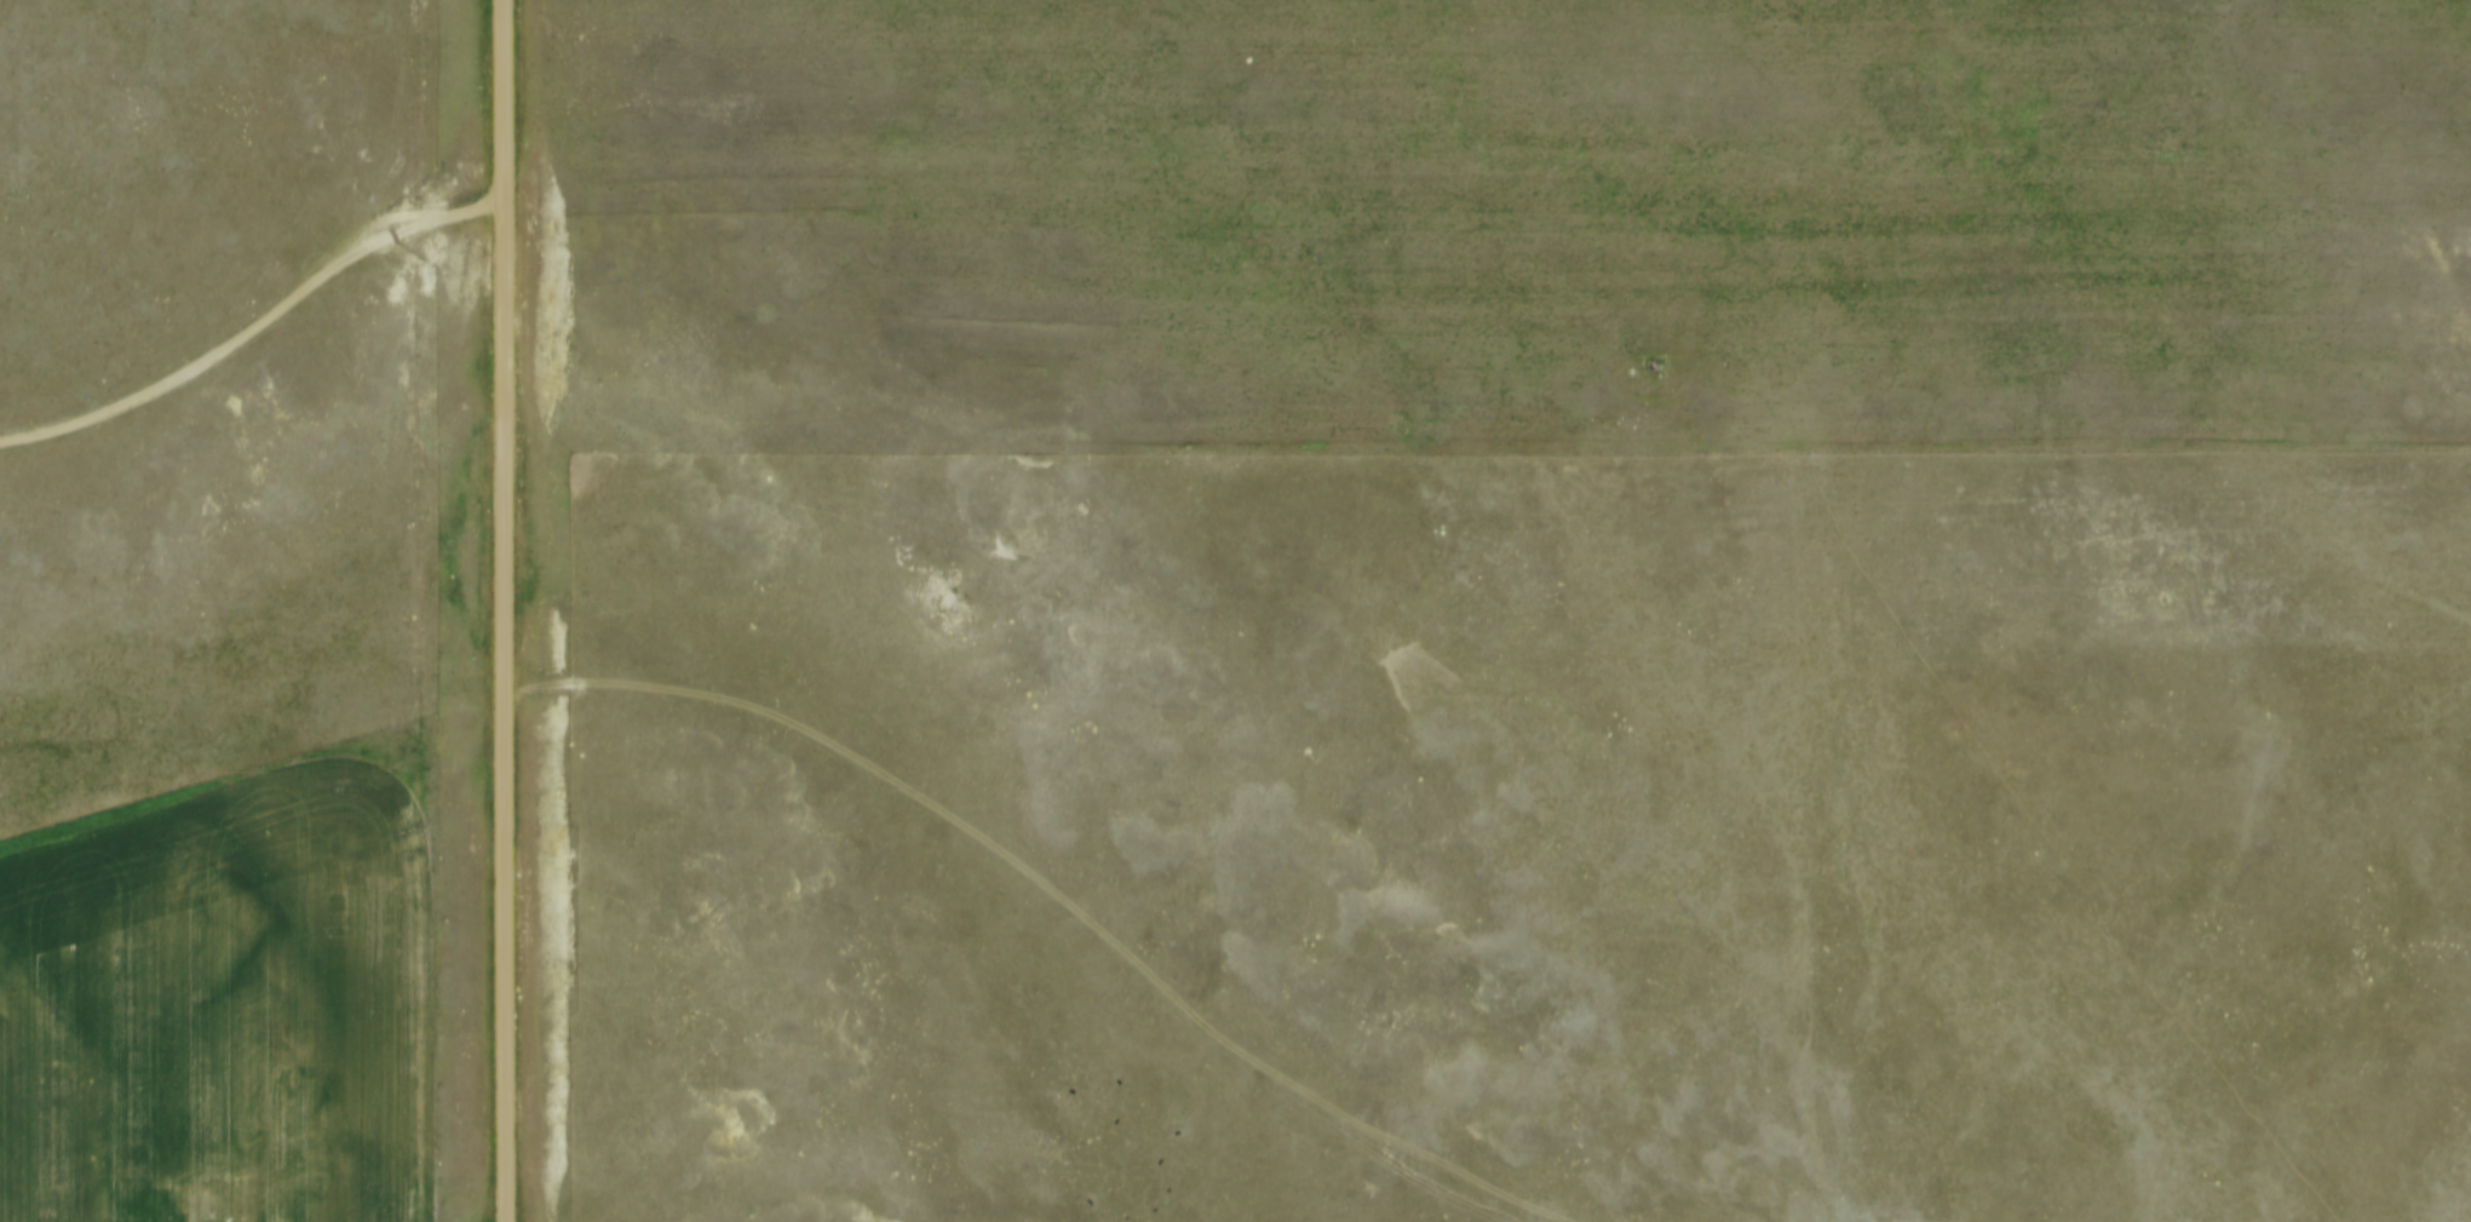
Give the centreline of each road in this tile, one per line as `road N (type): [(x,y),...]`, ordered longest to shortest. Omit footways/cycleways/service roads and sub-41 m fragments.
road 1 (residential): [(498,211),(498,1221)]
road 2 (residential): [(501,0),(498,211)]

